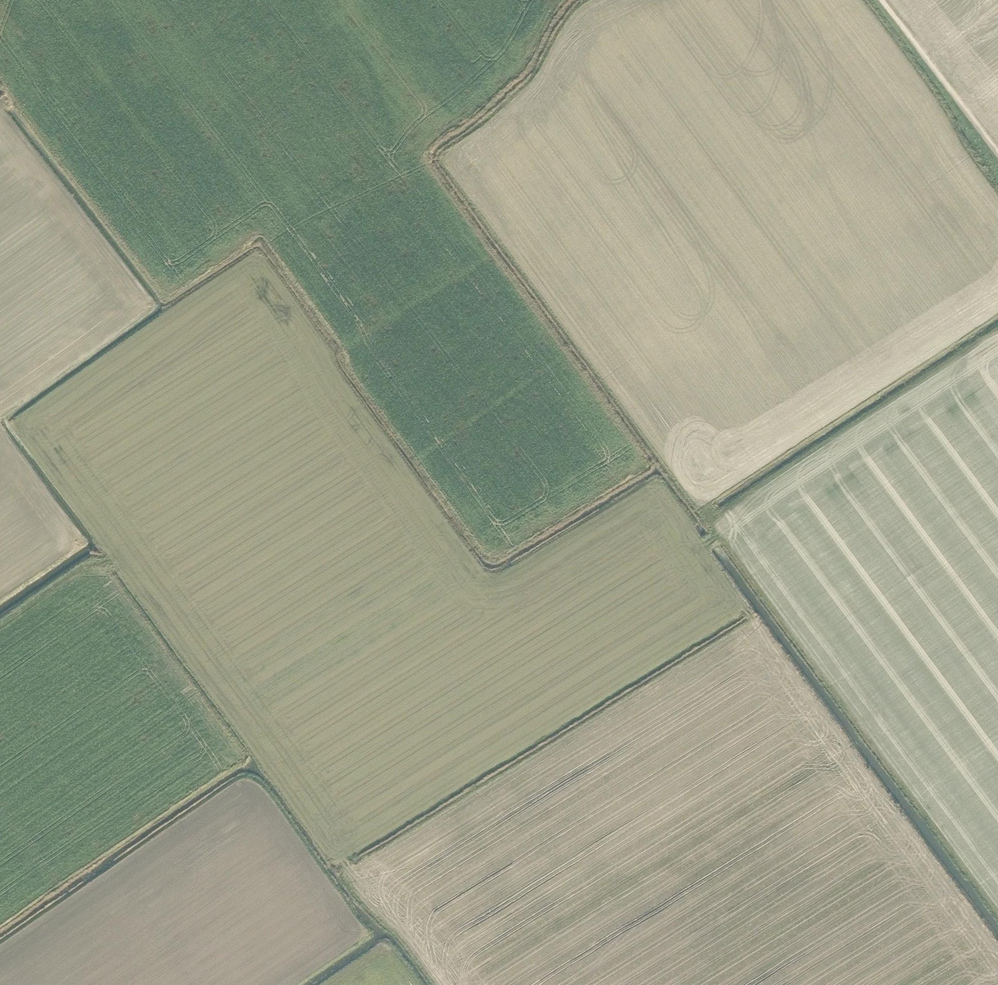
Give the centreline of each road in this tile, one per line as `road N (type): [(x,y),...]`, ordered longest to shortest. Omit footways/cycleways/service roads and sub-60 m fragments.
road 1 (track): [(877,0),(997,155)]

